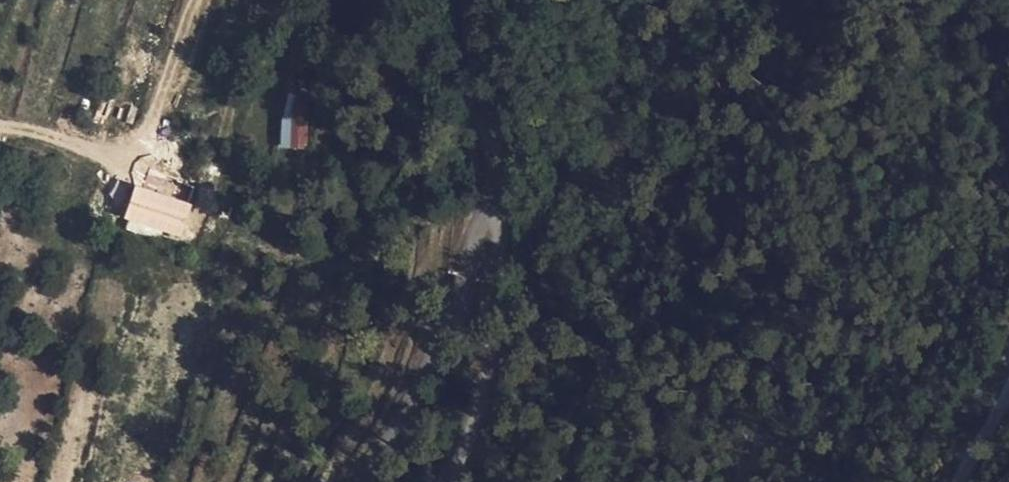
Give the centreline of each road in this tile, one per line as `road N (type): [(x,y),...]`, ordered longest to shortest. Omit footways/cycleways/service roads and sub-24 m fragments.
road 1 (unclassified): [(466,481),(485,442),(523,295),(513,141),(488,0)]

